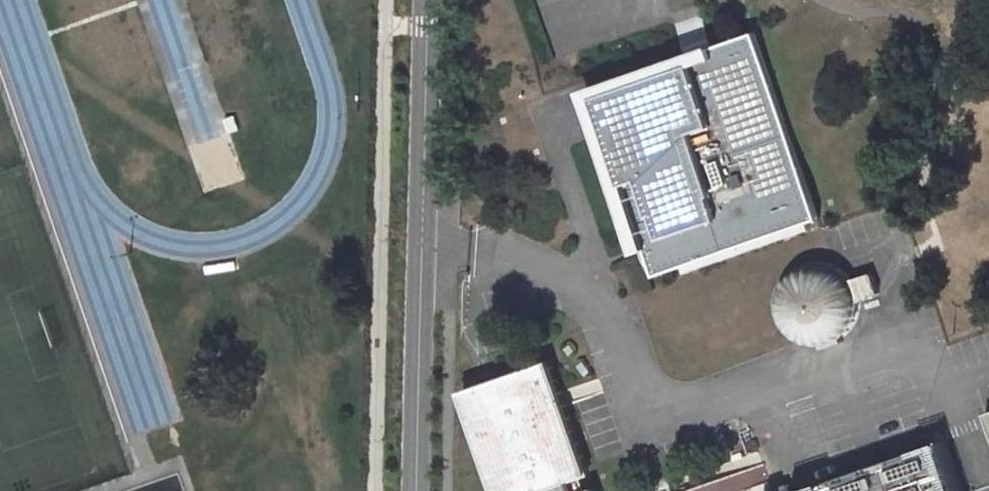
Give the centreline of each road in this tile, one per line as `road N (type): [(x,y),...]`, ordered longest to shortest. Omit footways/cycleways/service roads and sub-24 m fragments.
road 1 (unclassified): [(416,490),(427,0)]

